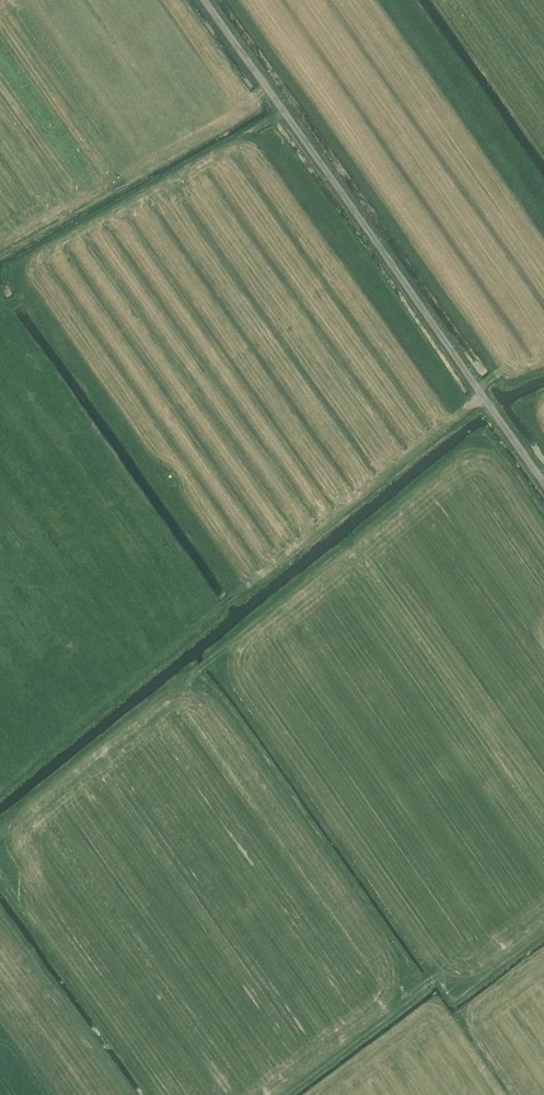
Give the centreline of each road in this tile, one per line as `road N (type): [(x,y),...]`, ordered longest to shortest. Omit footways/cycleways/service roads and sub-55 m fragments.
road 1 (track): [(543,482),(205,0)]

